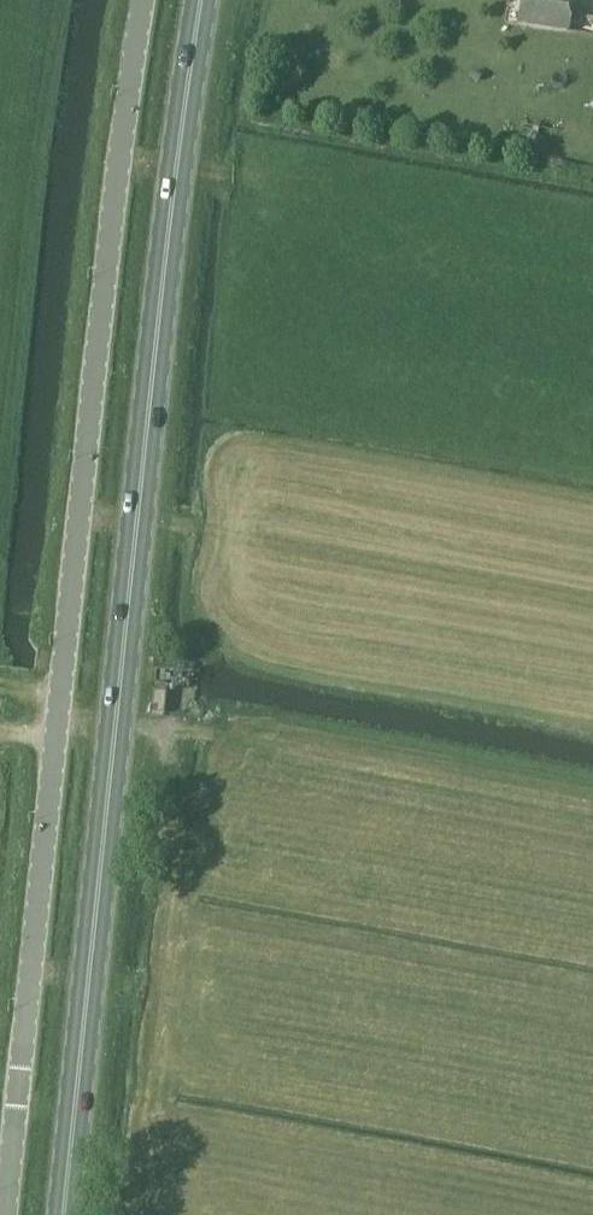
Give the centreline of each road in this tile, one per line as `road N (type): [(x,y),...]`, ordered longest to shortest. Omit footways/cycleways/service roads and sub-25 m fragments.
road 1 (unclassified): [(5,1214),(108,226),(145,0)]
road 2 (primary): [(65,1214),(203,0)]

